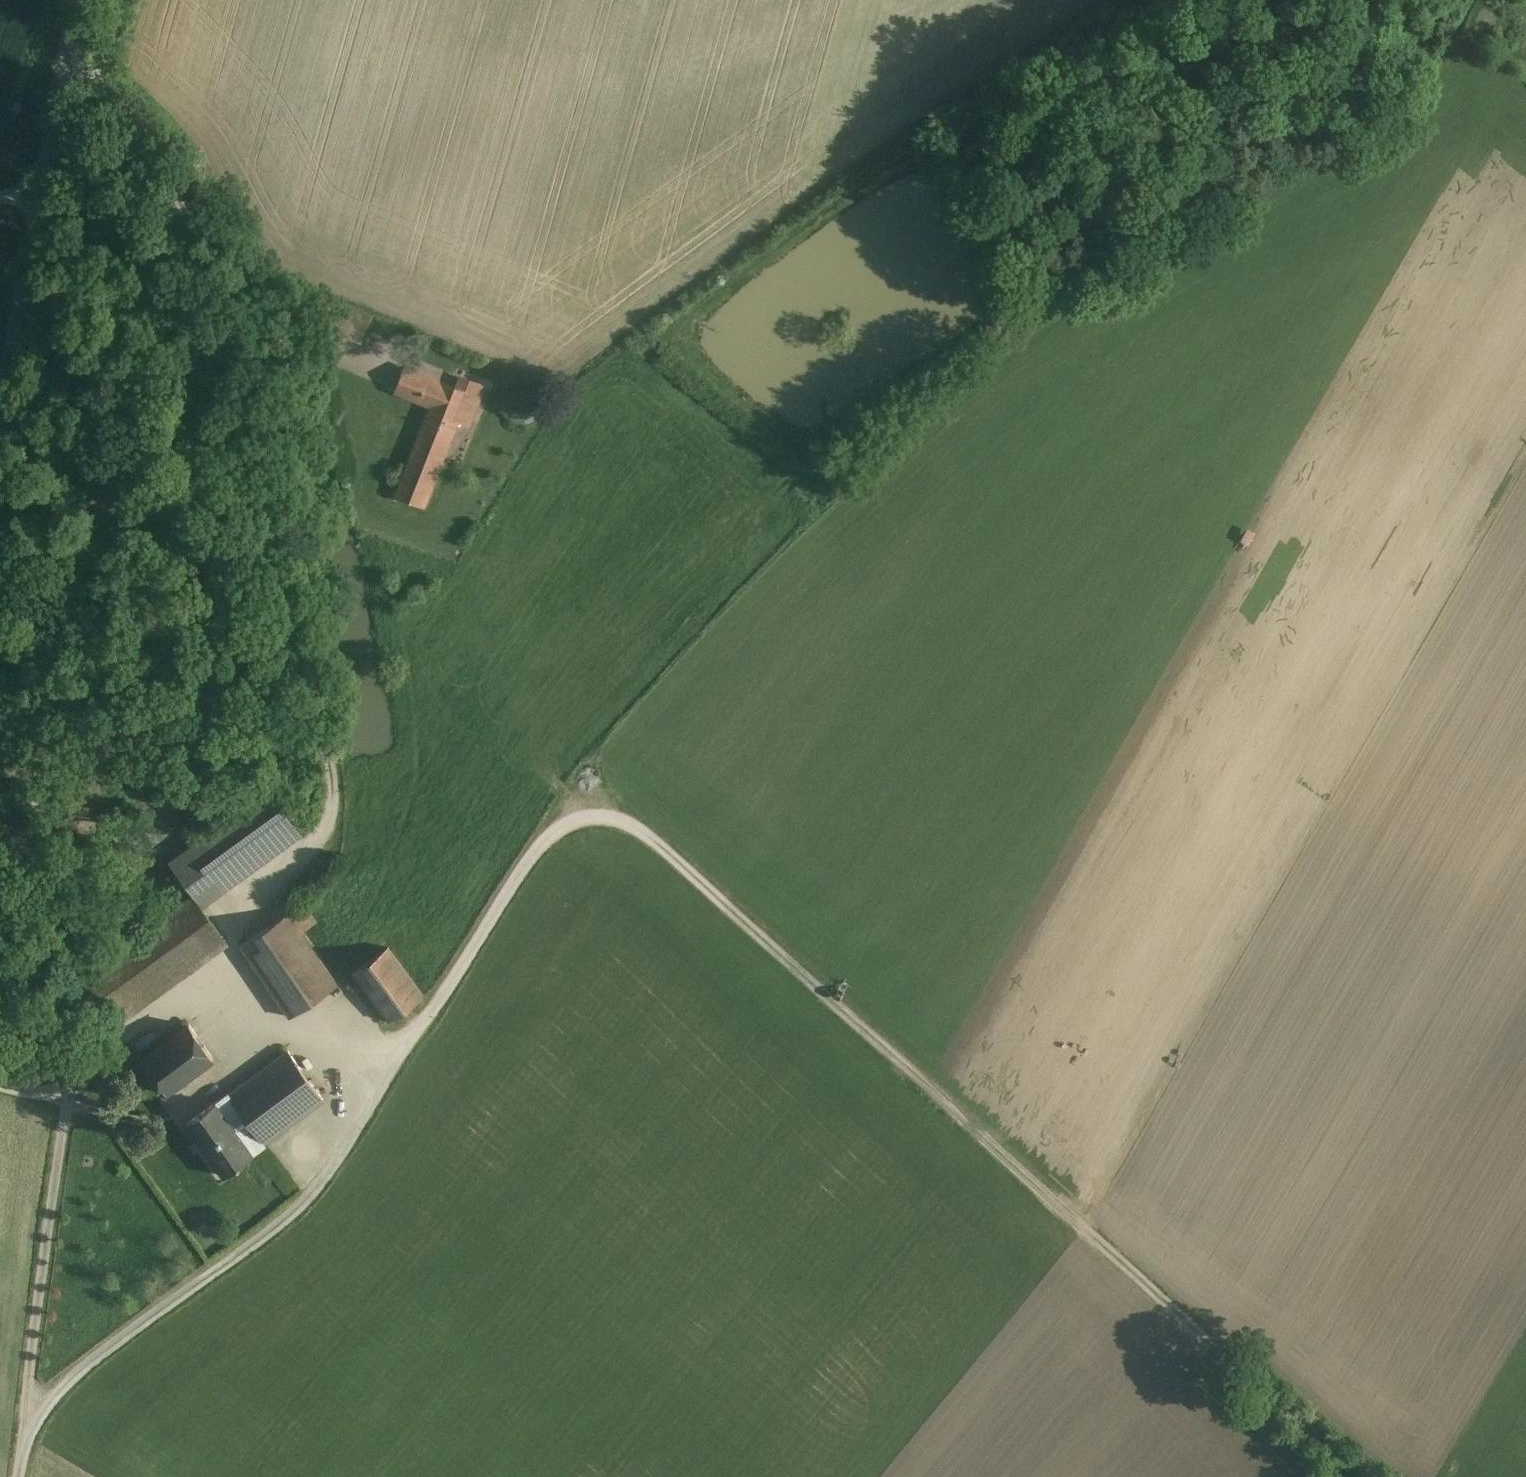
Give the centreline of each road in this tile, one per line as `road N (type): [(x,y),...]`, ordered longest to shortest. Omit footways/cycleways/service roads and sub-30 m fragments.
road 1 (track): [(379,1091),(543,844),(587,807),(643,817),(1360,1476)]
road 2 (track): [(33,1416),(77,1365),(258,1238),(319,1177),(379,1091)]
road 3 (unclassified): [(0,428),(78,0)]
road 4 (track): [(33,1416),(76,1094)]
road 5 (track): [(223,972),(262,1031),(333,1022),(379,1091)]

